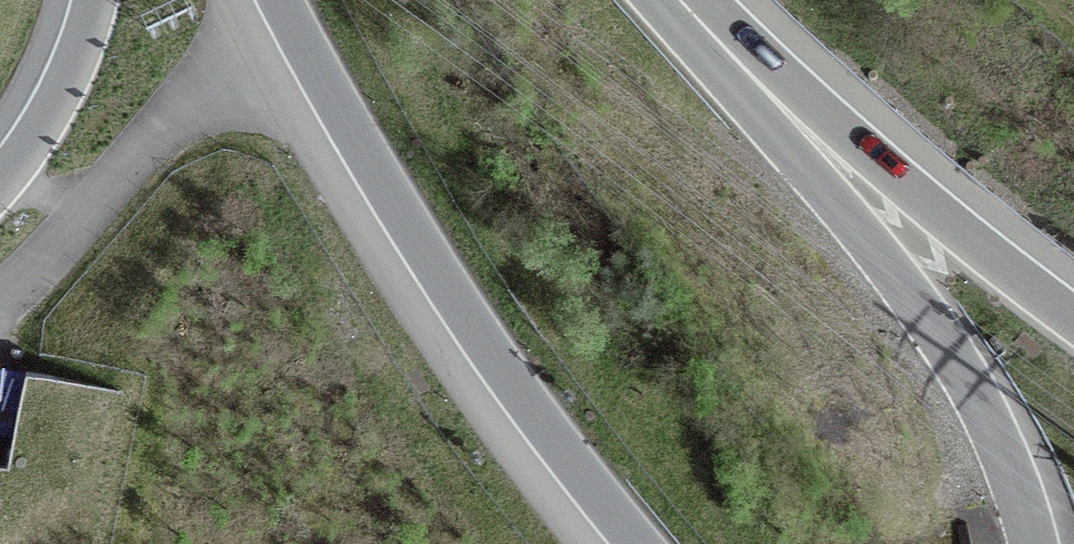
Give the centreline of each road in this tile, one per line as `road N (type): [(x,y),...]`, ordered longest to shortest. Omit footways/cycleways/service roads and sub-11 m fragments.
road 1 (motorway): [(1031,543),(1002,454),(957,365),(677,0)]
road 2 (motorway): [(280,0),(494,361),(634,543)]
road 3 (motorway): [(1073,322),(685,0)]
road 4 (motorway): [(94,0),(61,89),(0,180)]

